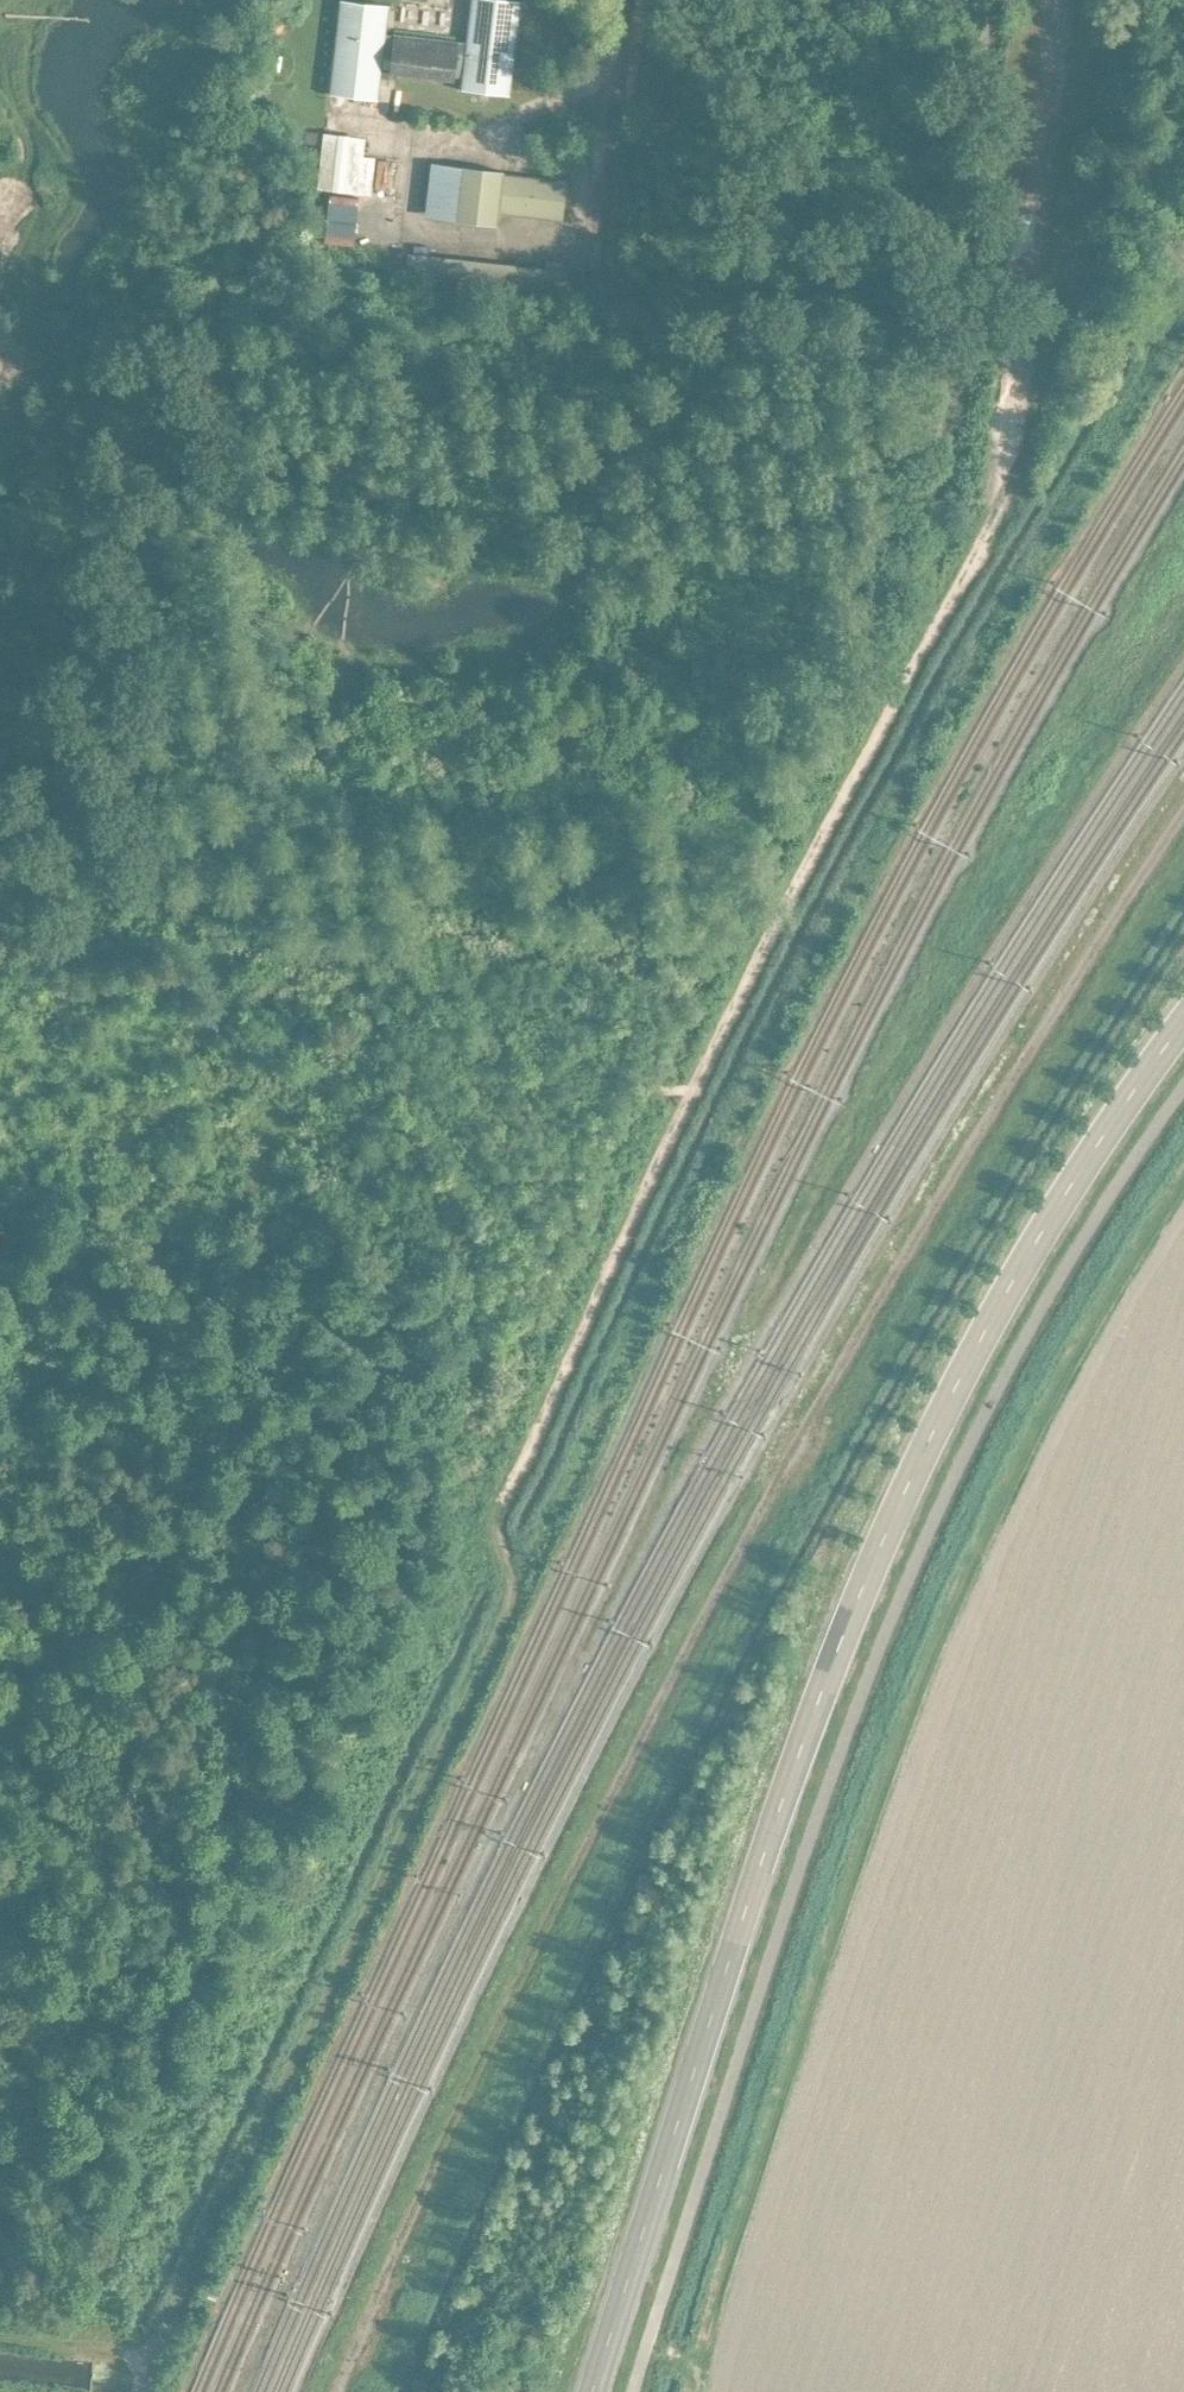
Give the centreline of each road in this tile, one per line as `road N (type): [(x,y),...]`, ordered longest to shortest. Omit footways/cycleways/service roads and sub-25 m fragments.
road 1 (track): [(1183,838),(1066,1015),(797,1465),(522,2002),(348,2391)]
road 2 (secondary): [(602,2391),(804,1762),(881,1569),(967,1386),(1086,1181),(1183,1039)]
road 3 (track): [(1183,1199),(1073,1376),(981,1567),(822,2004),(712,2391)]
road 4 (residential): [(1008,509),(1044,0)]

